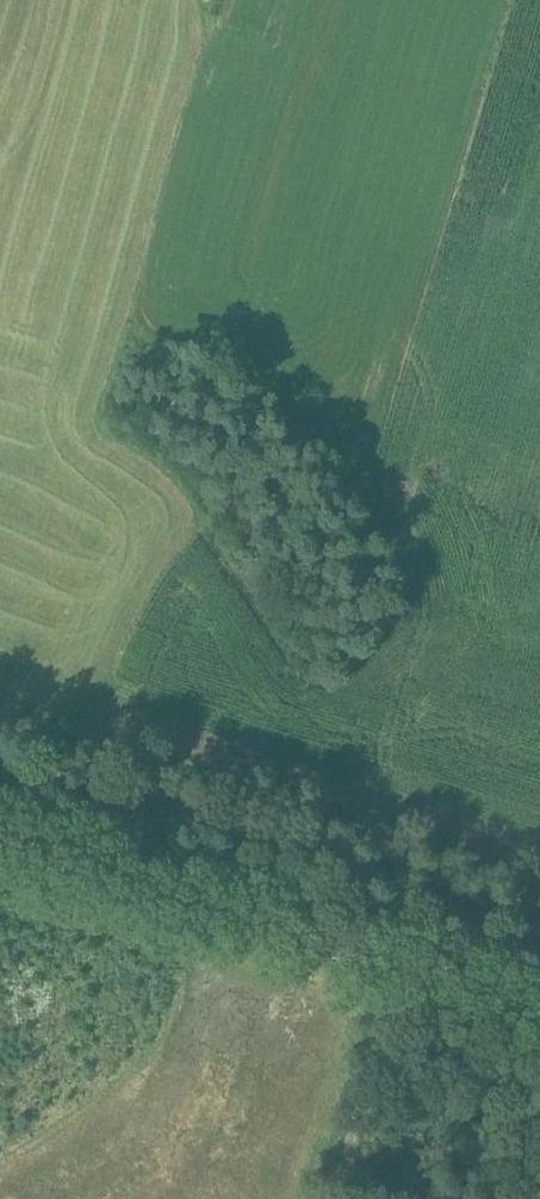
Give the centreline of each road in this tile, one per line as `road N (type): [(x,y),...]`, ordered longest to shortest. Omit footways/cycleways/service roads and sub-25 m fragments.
road 1 (tertiary): [(539,999),(0,833)]
road 2 (track): [(335,1198),(412,960)]

